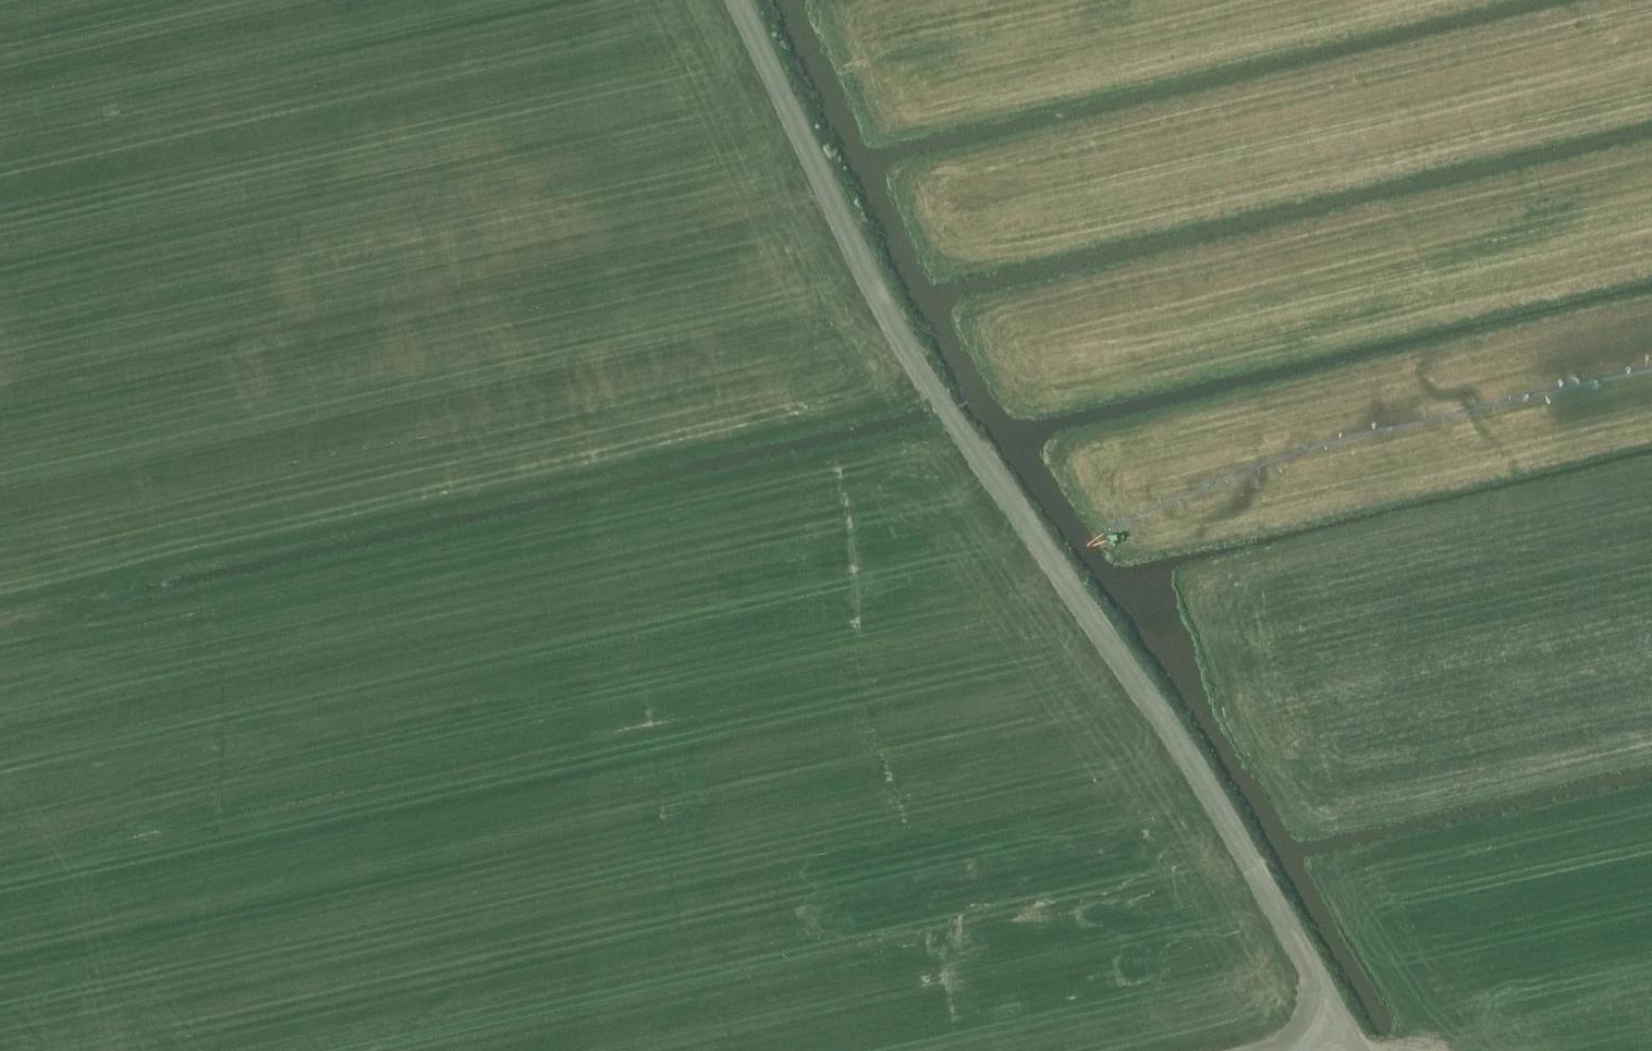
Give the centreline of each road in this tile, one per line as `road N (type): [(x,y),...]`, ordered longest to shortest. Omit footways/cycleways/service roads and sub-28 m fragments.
road 1 (track): [(1363,1050),(1205,779),(927,376),(880,298),(740,0)]

